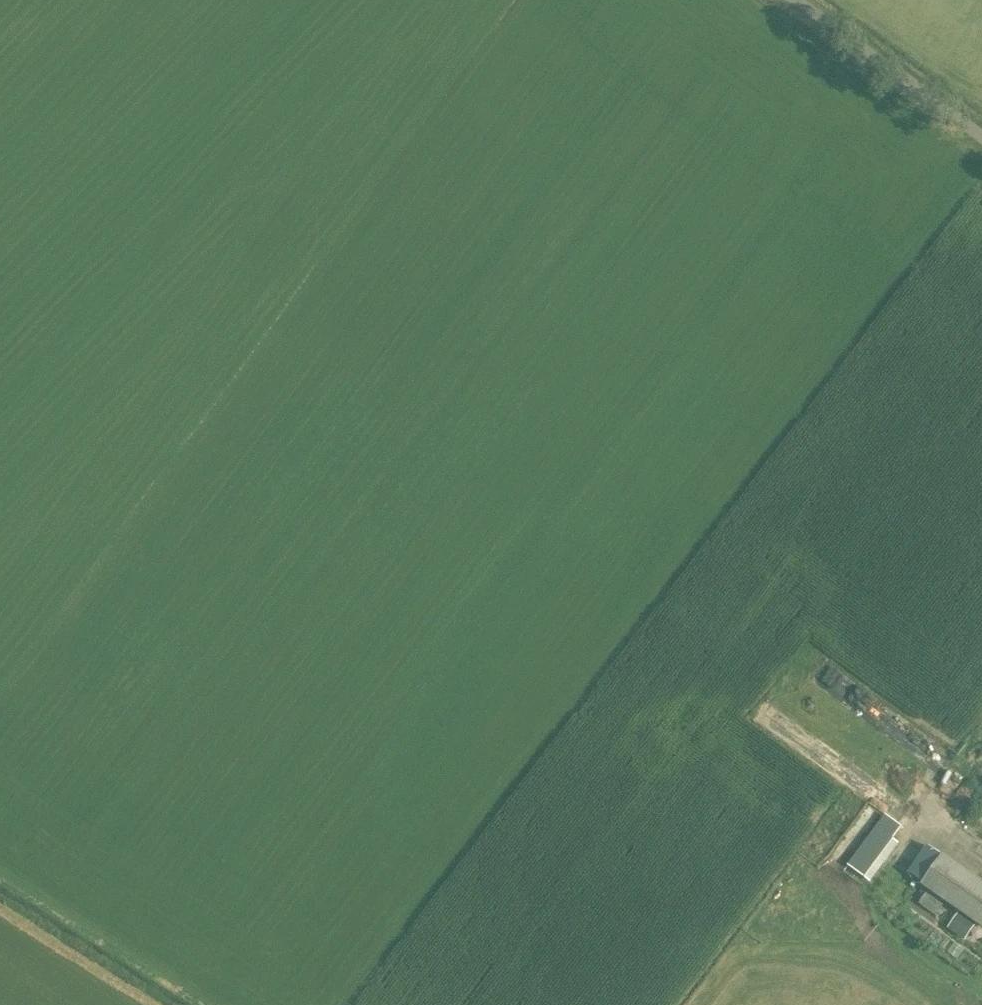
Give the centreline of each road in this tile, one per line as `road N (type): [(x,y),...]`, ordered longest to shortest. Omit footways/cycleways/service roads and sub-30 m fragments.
road 1 (unclassified): [(981,138),(795,0)]

